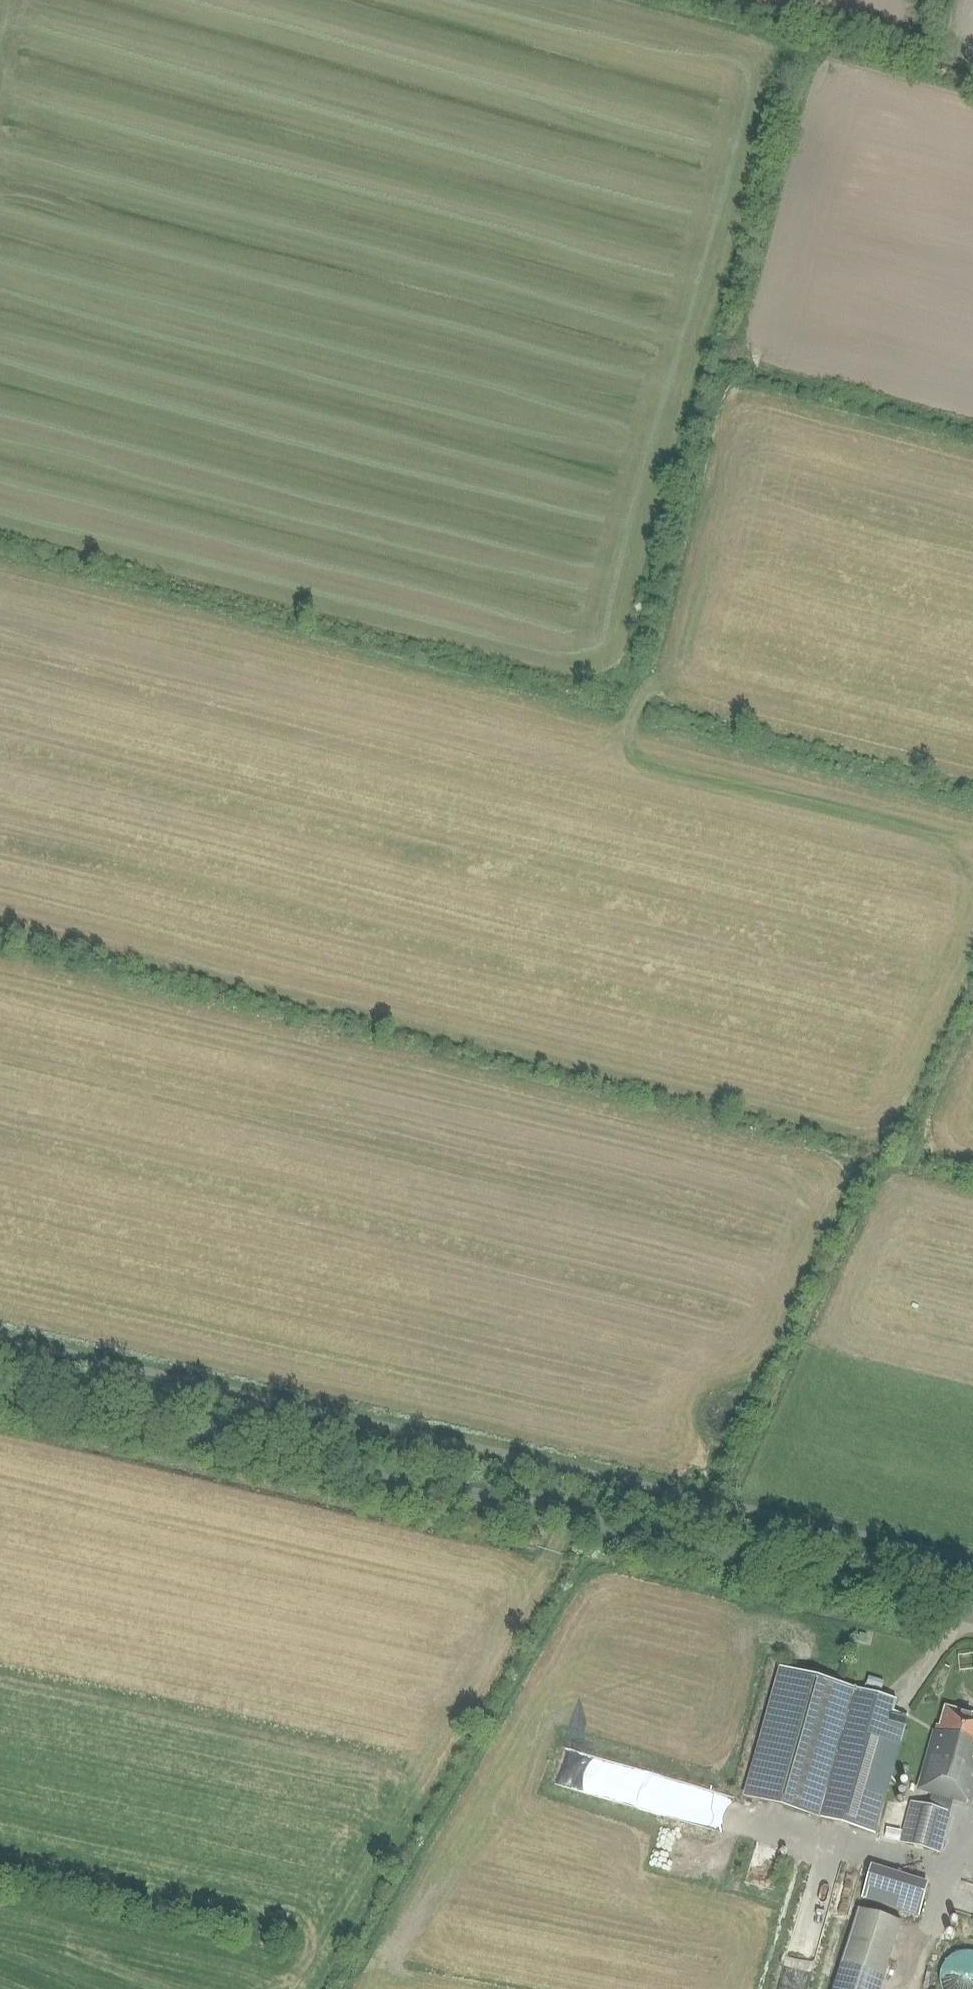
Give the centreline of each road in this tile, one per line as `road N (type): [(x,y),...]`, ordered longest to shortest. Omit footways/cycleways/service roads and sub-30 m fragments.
road 1 (tertiary): [(972,1613),(0,1385)]

